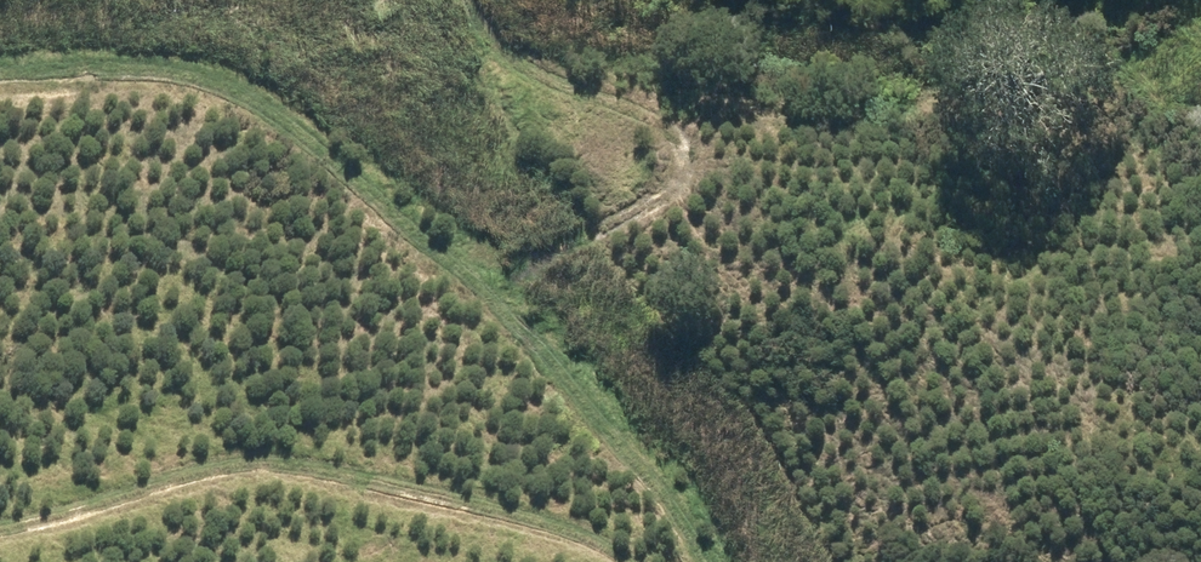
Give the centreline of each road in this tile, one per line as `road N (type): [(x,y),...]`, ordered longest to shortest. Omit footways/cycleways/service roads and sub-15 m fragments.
road 1 (track): [(0,76),(169,82),(302,123),(620,411),(712,561)]
road 2 (track): [(615,561),(444,503),(261,478),(164,483),(0,527)]
road 3 (track): [(481,0),(497,32),(670,141),(681,170),(659,218),(491,294)]

